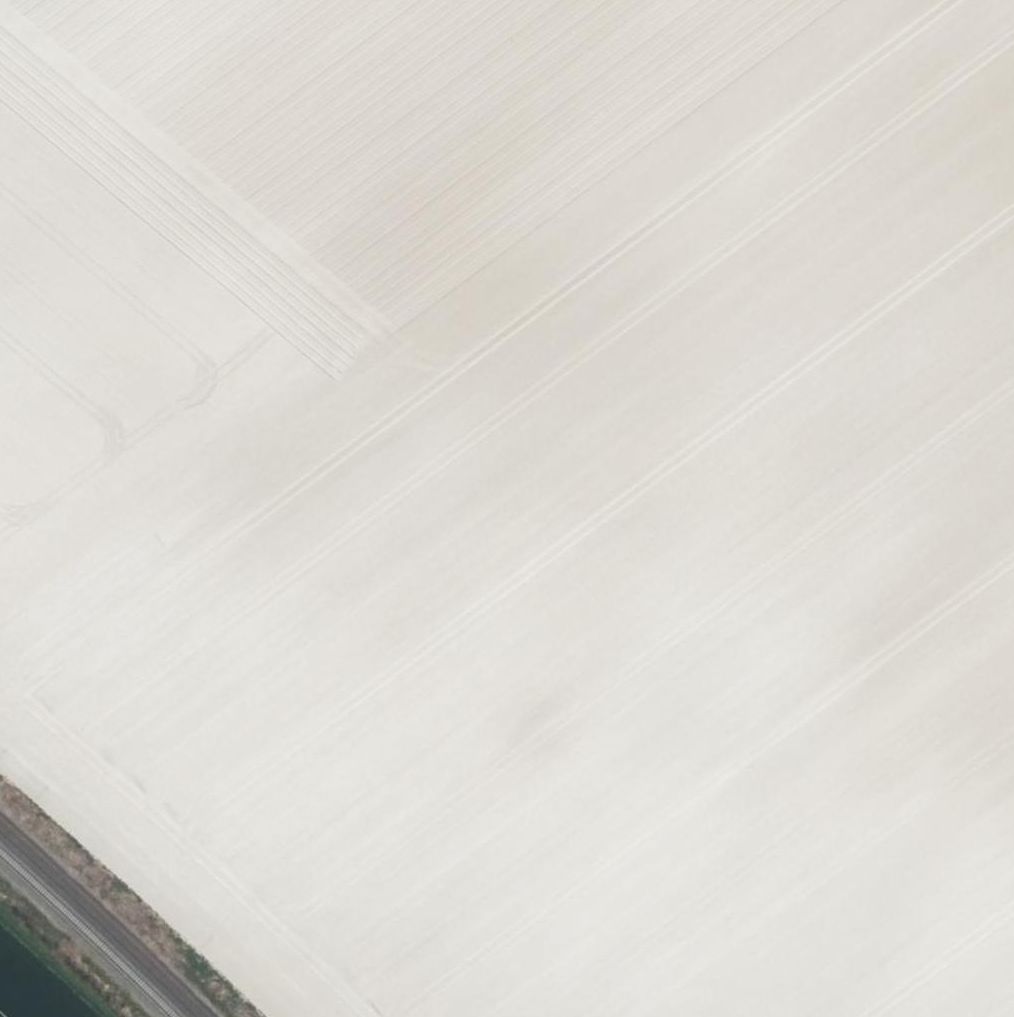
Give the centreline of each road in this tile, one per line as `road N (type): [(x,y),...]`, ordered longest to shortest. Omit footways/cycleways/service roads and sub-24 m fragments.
road 1 (track): [(0,754),(283,1016)]

